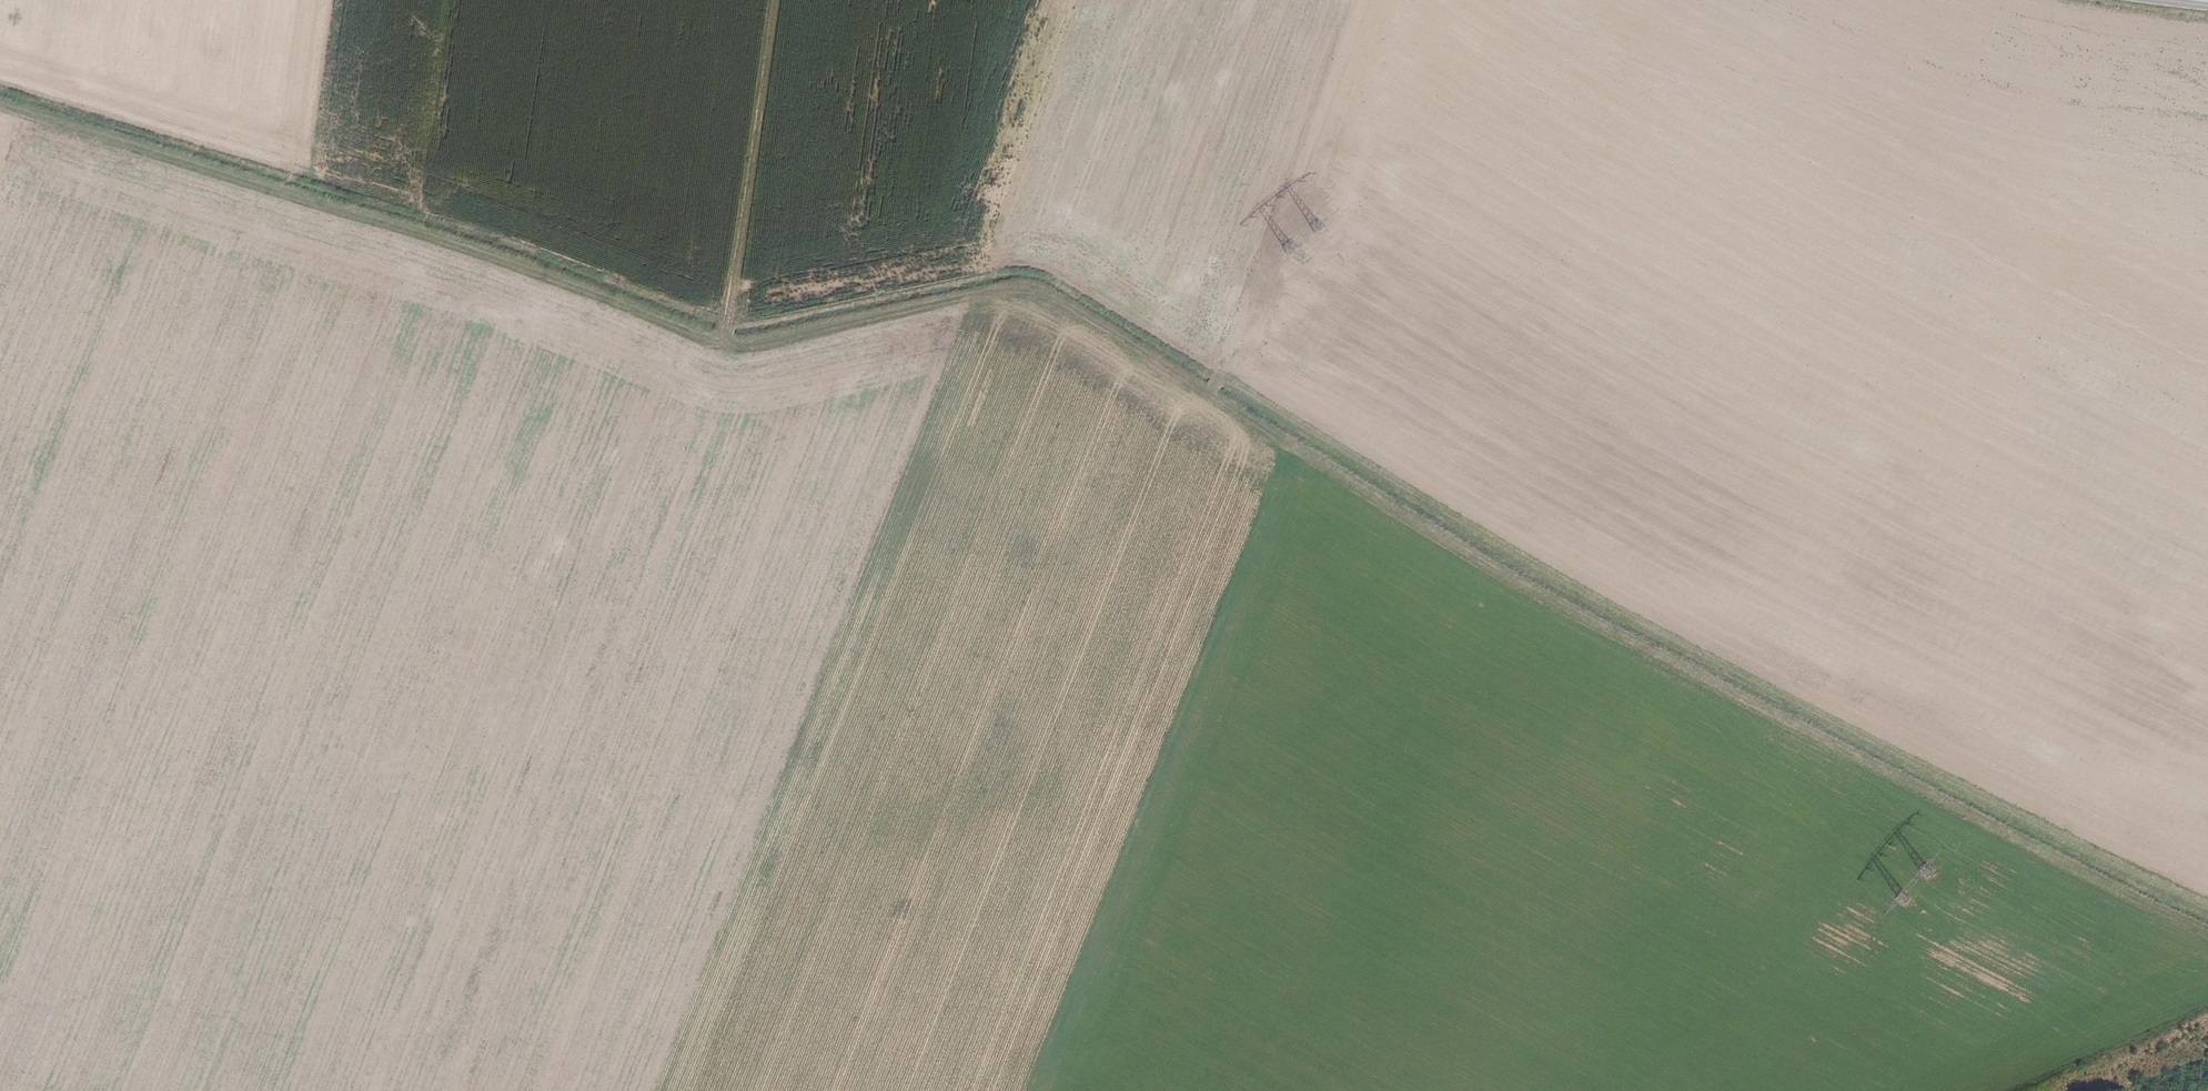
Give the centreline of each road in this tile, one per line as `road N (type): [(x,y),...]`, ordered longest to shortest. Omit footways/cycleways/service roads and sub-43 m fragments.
road 1 (track): [(0,105),(353,206),(729,340),(777,0)]

